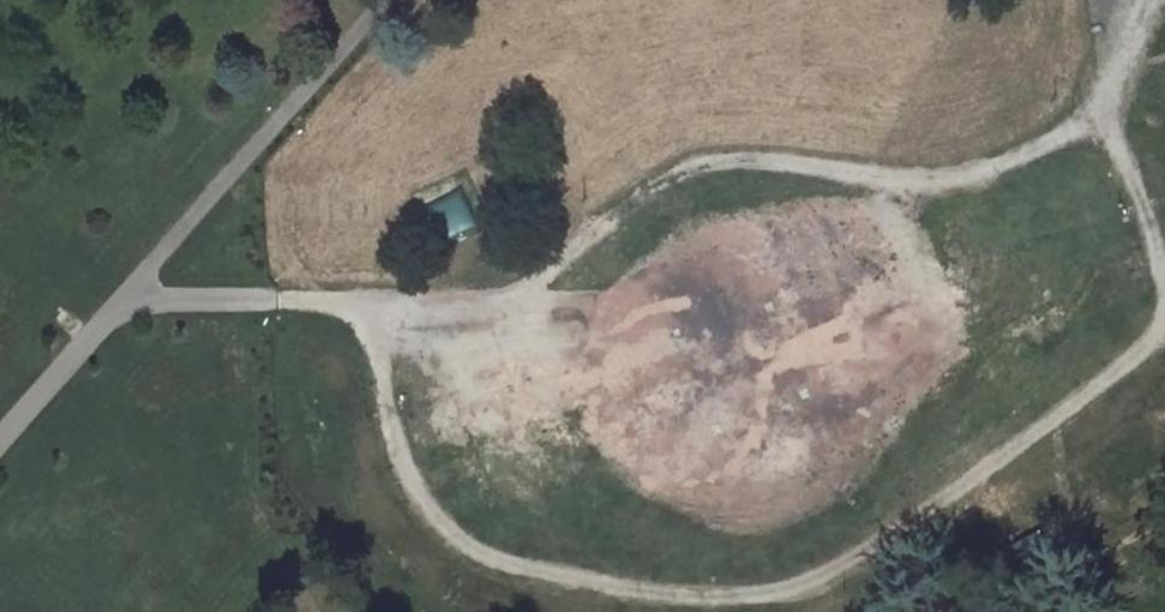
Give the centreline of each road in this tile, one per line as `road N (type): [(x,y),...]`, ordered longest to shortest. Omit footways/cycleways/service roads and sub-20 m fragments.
road 1 (track): [(1164,331),(826,585),(653,589),(528,571),(462,541),(416,488),(363,297),(270,298)]
road 2 (track): [(363,297),(469,302),(540,284),(607,222),(690,167),(776,156),(889,181),(1015,159),(1109,118)]
road 3 (track): [(1158,0),(1109,118),(1164,299)]

